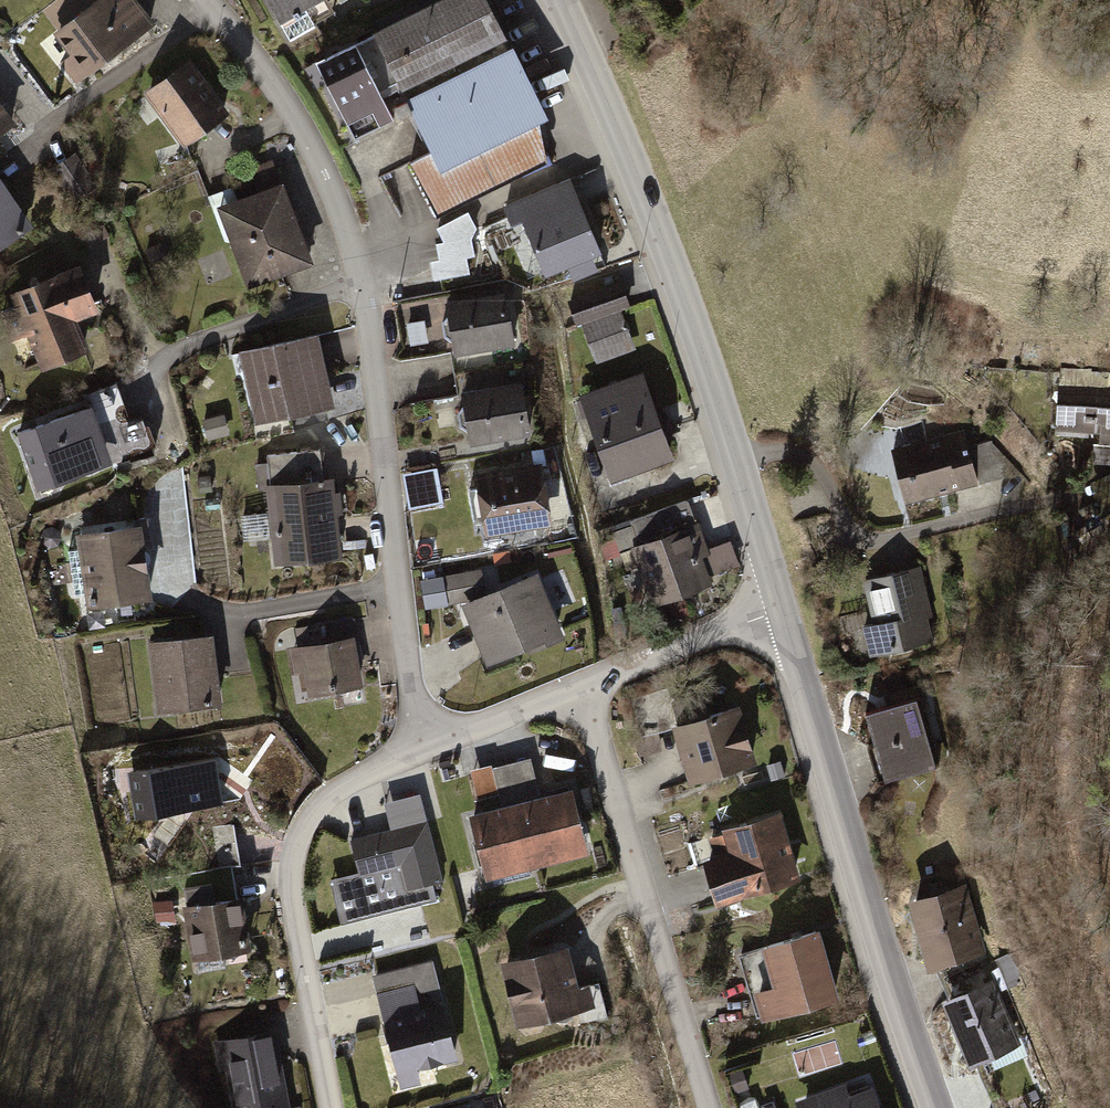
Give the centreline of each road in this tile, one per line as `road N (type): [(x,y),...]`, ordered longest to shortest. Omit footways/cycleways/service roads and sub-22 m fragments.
road 1 (residential): [(209,0),(283,93),(325,168),(348,234),(386,434),(423,749)]
road 2 (tertiary): [(783,610),(654,218),(559,0)]
road 3 (tertiary): [(938,1107),(783,610)]
road 4 (residential): [(582,681),(712,1107)]
road 5 (residential): [(423,749),(329,796),(294,856),(292,896),(331,1107)]
road 6 (track): [(1109,981),(1079,863),(1065,738),(1083,662),(1109,614)]
road 7 (residential): [(783,610),(582,681)]
road 8 (residential): [(582,681),(423,749)]

